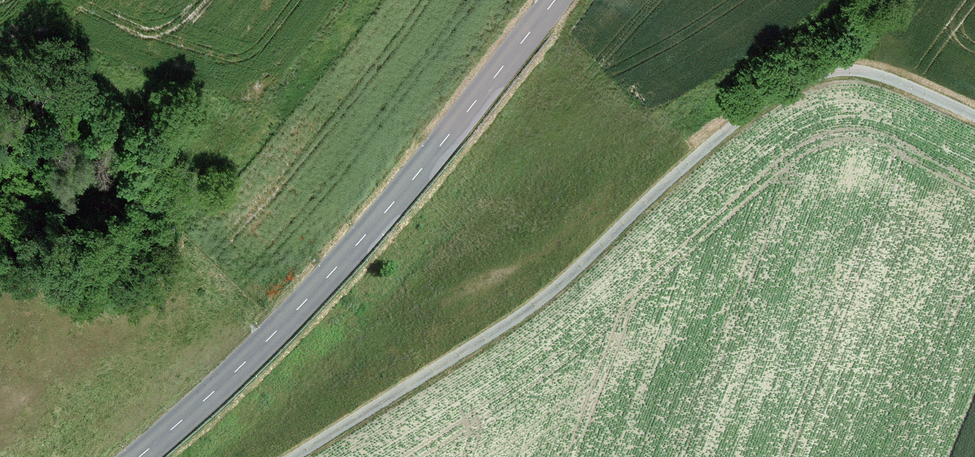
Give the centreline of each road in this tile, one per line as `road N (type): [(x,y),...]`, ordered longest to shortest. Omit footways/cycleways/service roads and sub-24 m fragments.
road 1 (track): [(295,456),(553,289),(676,172),(761,104),(816,75),(852,70),(902,82),(974,115)]
road 2 (tertiary): [(555,0),(359,243),(261,348),(139,456)]

